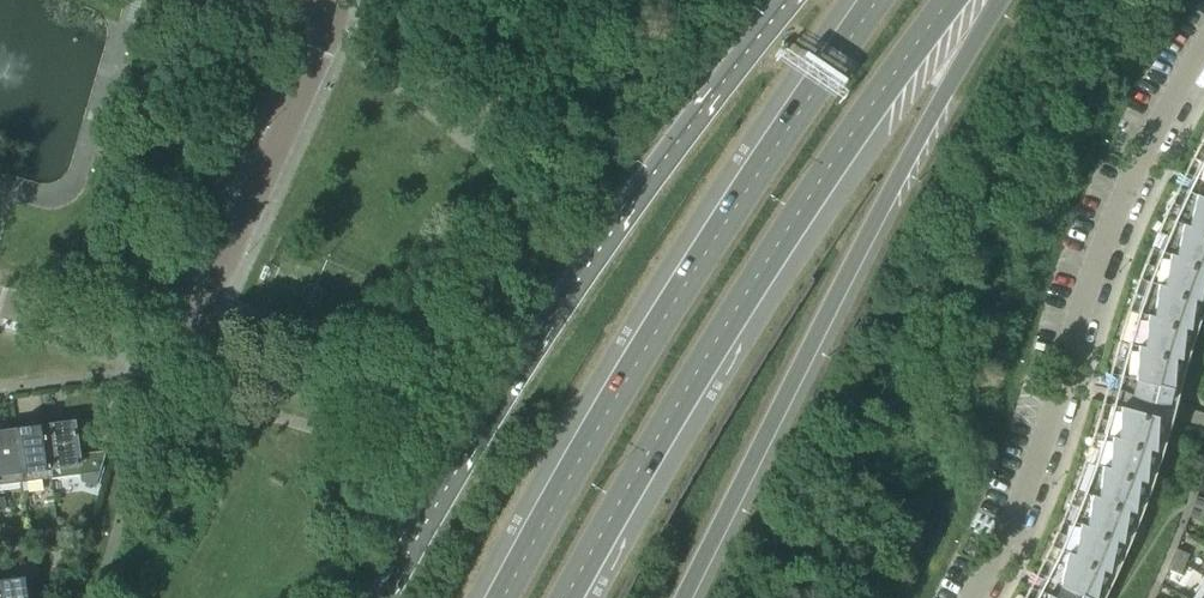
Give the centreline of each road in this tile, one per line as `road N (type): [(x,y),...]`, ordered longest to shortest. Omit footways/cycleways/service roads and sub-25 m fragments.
road 1 (primary): [(797,0),(706,112),(533,354),(383,597)]
road 2 (primary): [(879,0),(622,378),(495,597)]
road 3 (primary): [(569,597),(811,194),(952,0)]
road 4 (primary): [(688,597),(800,368),(1011,0)]
road 5 (residential): [(972,597),(1037,458),(1127,184),(1203,47)]
road 6 (unclassified): [(188,333),(331,11)]
road 7 (residential): [(0,300),(165,349),(188,333)]

